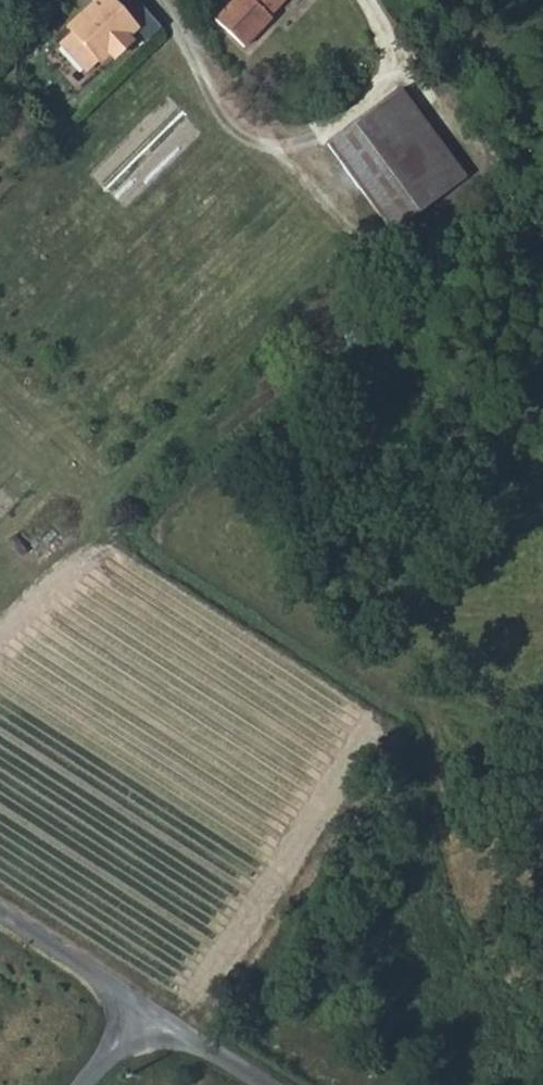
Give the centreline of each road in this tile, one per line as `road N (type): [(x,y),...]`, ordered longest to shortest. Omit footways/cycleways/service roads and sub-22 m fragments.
road 1 (unclassified): [(0,915),(143,1009)]
road 2 (unclassified): [(143,1009),(260,1084)]

